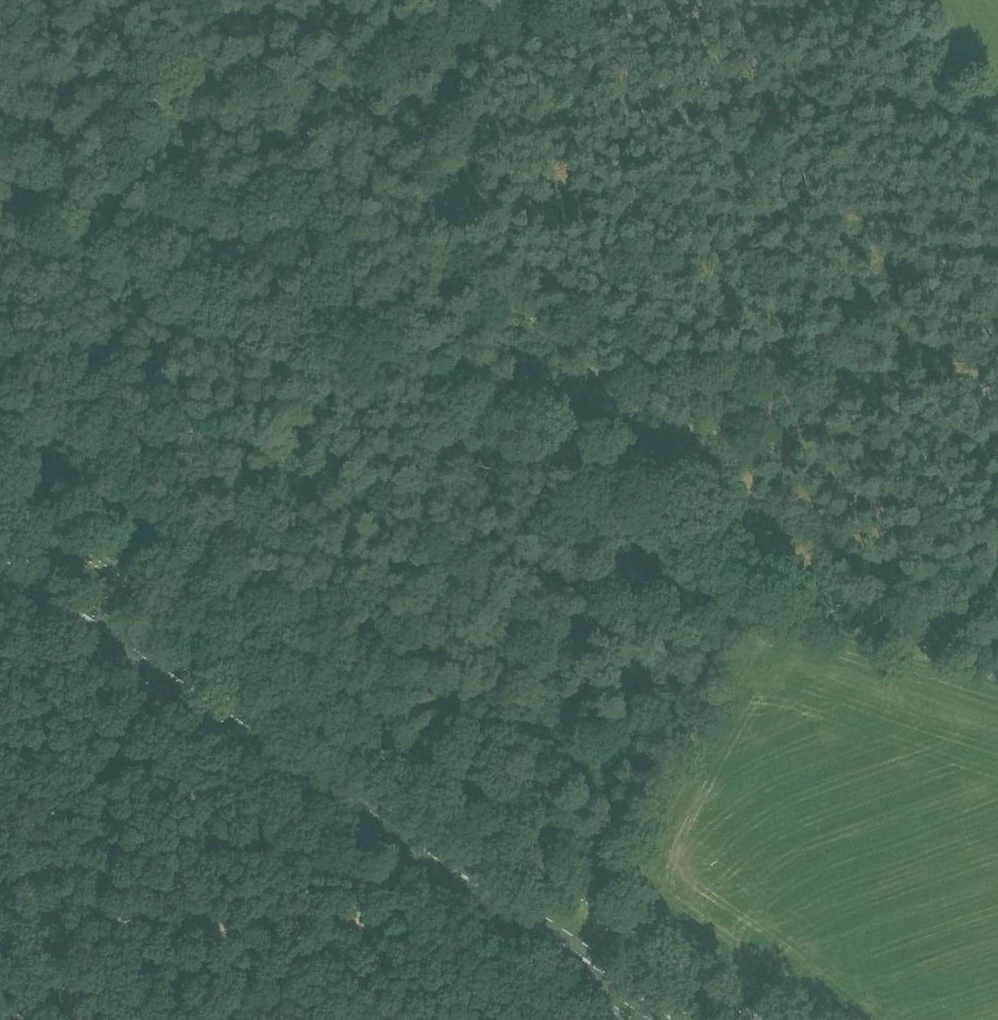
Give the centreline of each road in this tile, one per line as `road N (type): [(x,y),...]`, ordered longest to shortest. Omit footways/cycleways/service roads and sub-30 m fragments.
road 1 (secondary): [(672,1019),(0,558)]

